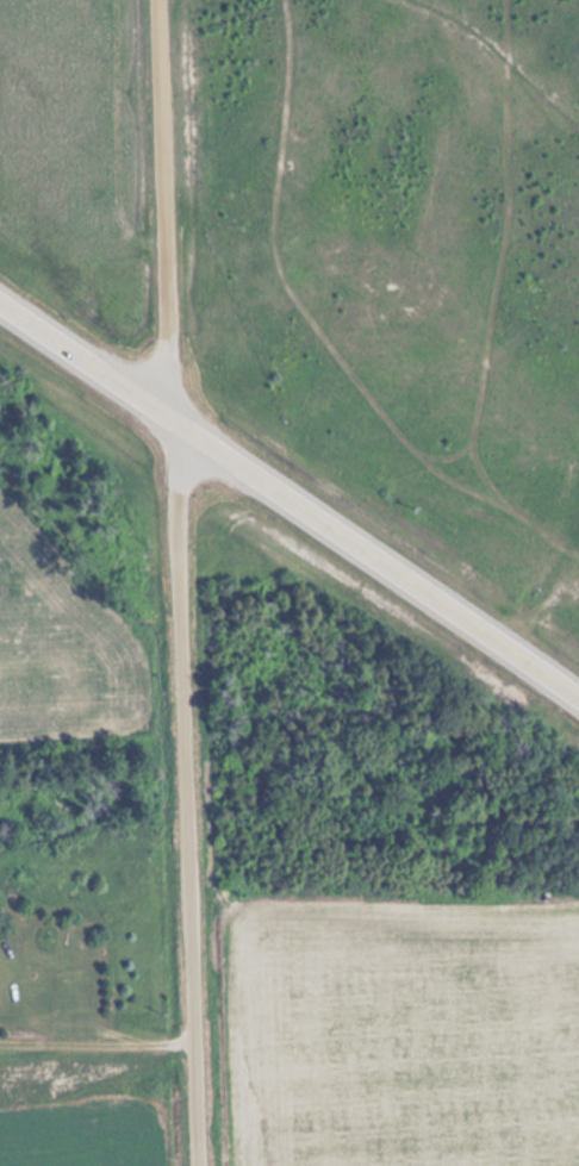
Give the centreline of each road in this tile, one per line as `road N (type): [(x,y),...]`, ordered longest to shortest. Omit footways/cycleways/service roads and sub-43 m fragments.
road 1 (residential): [(157,0),(189,1165)]
road 2 (primary): [(0,306),(578,698)]

